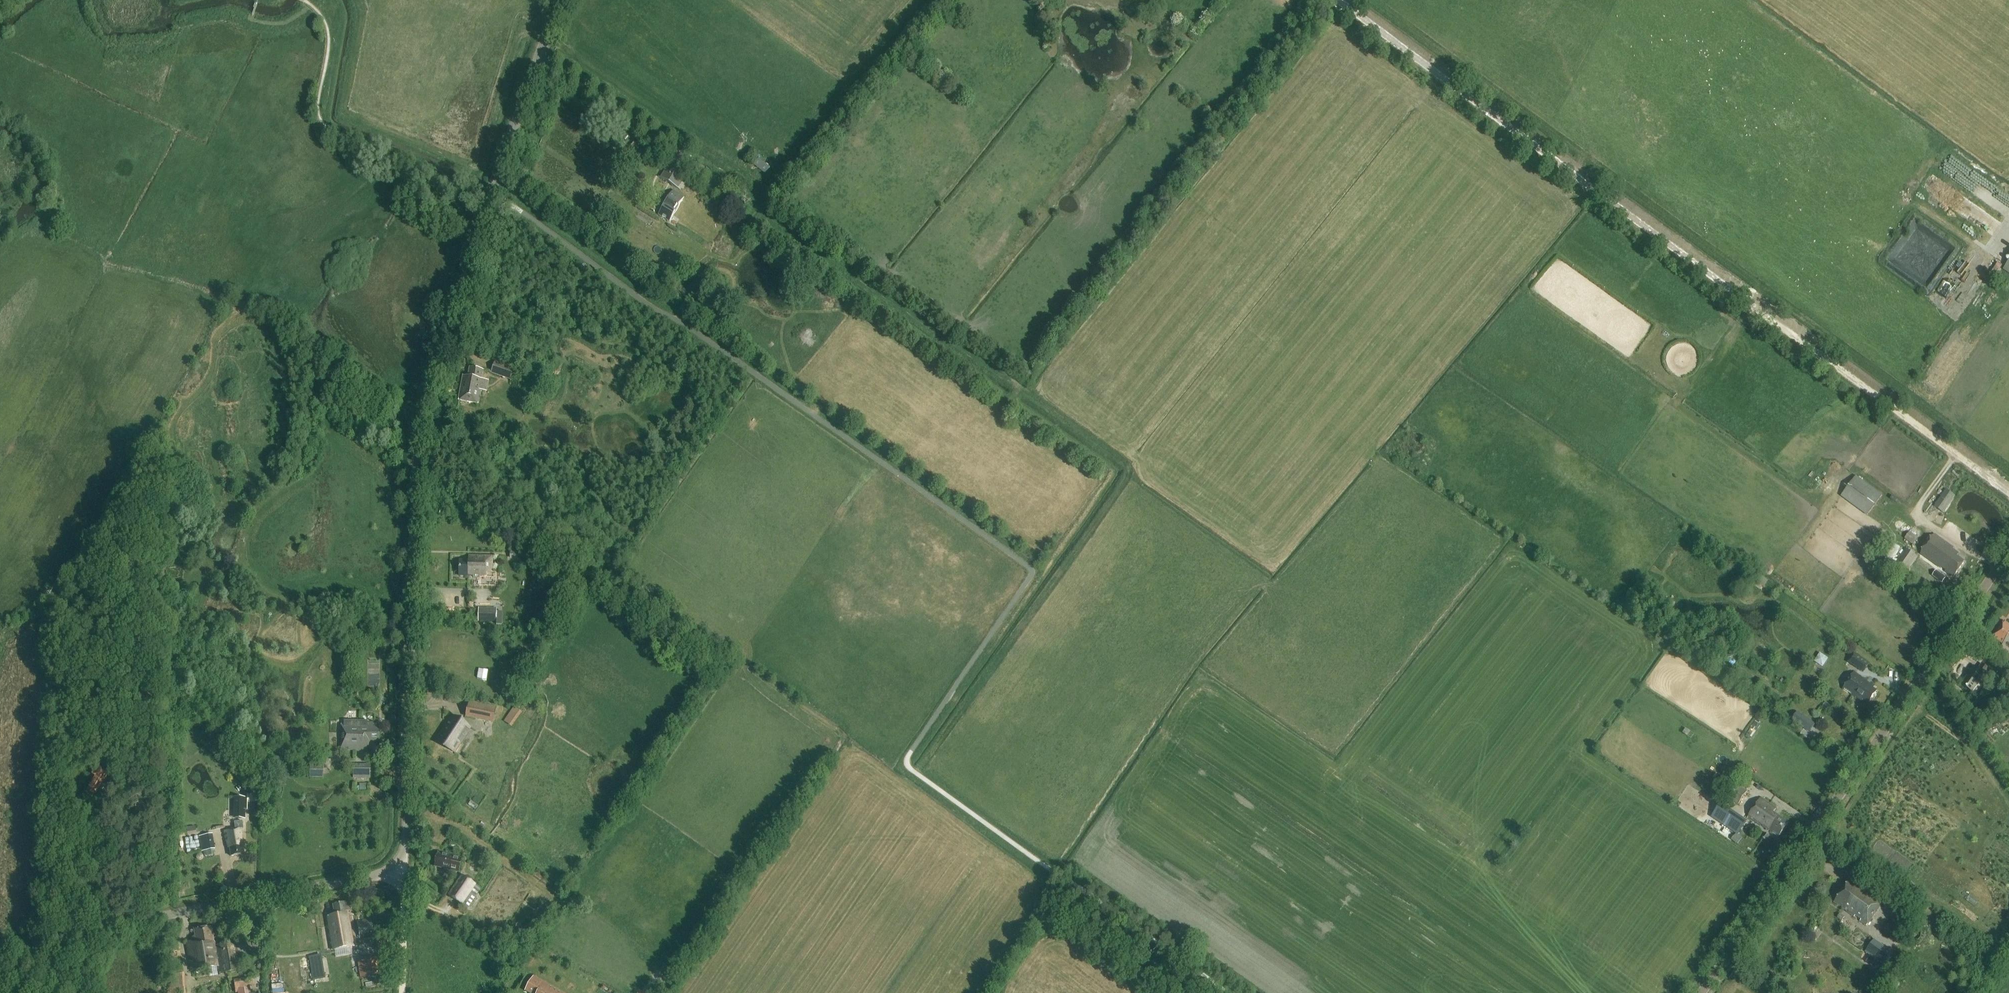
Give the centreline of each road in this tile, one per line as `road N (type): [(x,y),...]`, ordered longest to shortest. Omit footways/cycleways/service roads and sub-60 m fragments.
road 1 (unclassified): [(405,870),(416,450),(538,56),(565,0)]
road 2 (unclassified): [(2008,491),(1338,0)]
road 3 (tertiary): [(1701,992),(2008,551)]
road 4 (unclassified): [(0,947),(405,870)]
road 5 (track): [(538,56),(678,153)]
road 6 (track): [(86,930),(101,865),(77,785)]
road 7 (unclassified): [(401,992),(405,870)]

